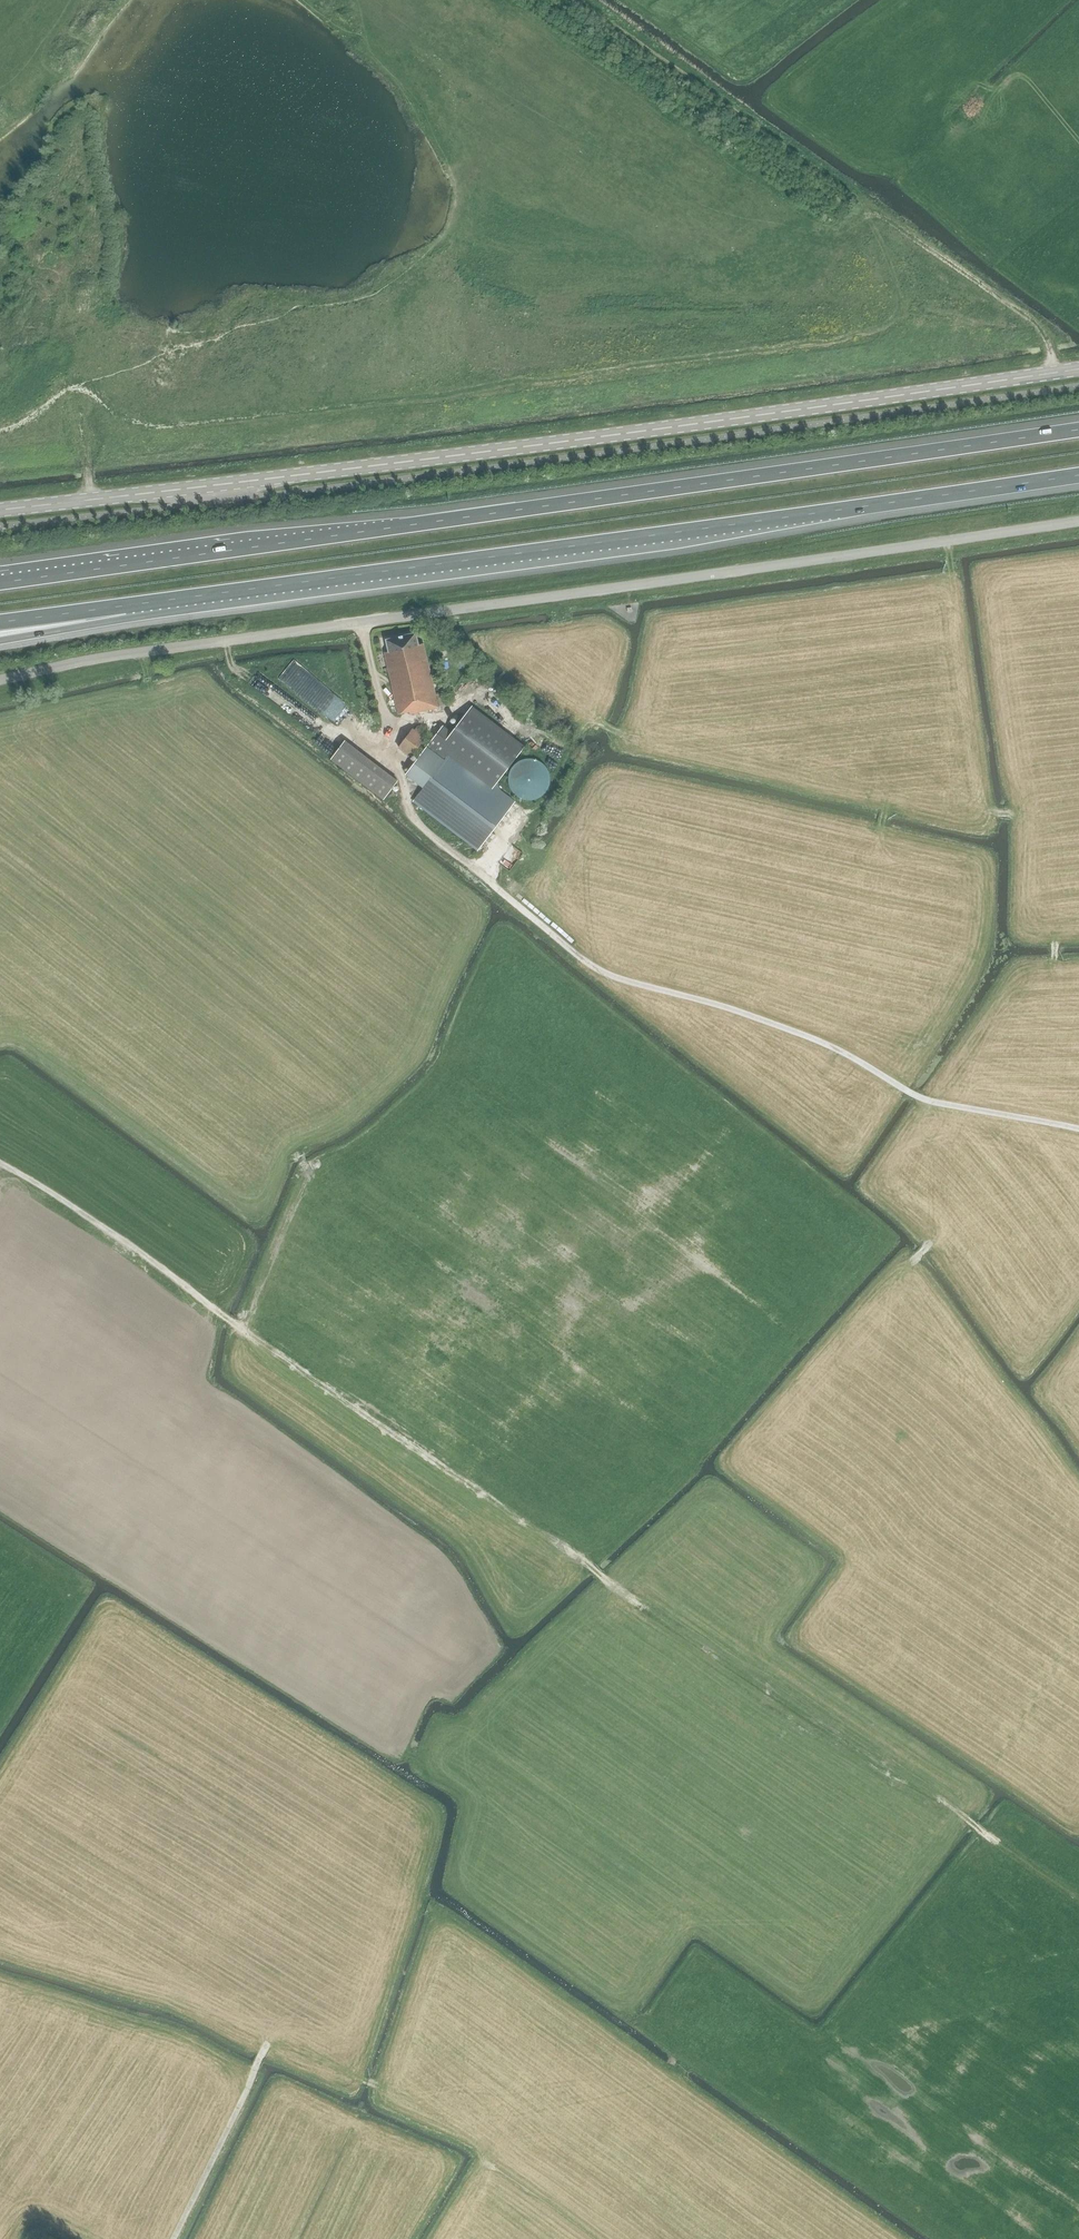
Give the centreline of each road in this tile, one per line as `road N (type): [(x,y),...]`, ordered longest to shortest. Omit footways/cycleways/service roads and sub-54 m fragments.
road 1 (unclassified): [(0,680),(123,655),(1078,521)]
road 2 (motorway): [(1078,429),(0,583)]
road 3 (tertiary): [(0,509),(1078,369)]
road 4 (motorway): [(209,594),(1078,475)]
road 5 (track): [(1078,1129),(927,1100),(814,1039),(602,972),(414,819),(385,716)]
road 6 (track): [(250,1334),(0,1162)]
road 7 (track): [(616,731),(588,720),(551,792),(478,873)]
road 8 (track): [(268,2042),(174,2238)]
road 9 (motorway): [(0,640),(209,594)]
road 10 (motorway): [(0,622),(209,594)]

